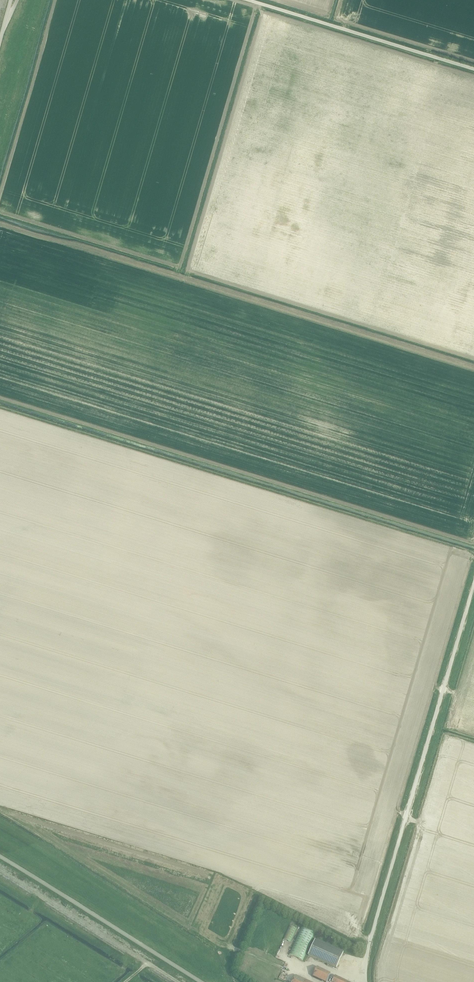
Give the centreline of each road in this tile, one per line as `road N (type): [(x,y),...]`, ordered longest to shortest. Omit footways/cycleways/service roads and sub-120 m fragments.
road 1 (unclassified): [(365,981),(370,939),(473,583)]
road 2 (unclassified): [(473,70),(248,0)]
road 3 (tertiary): [(200,981),(0,857)]

